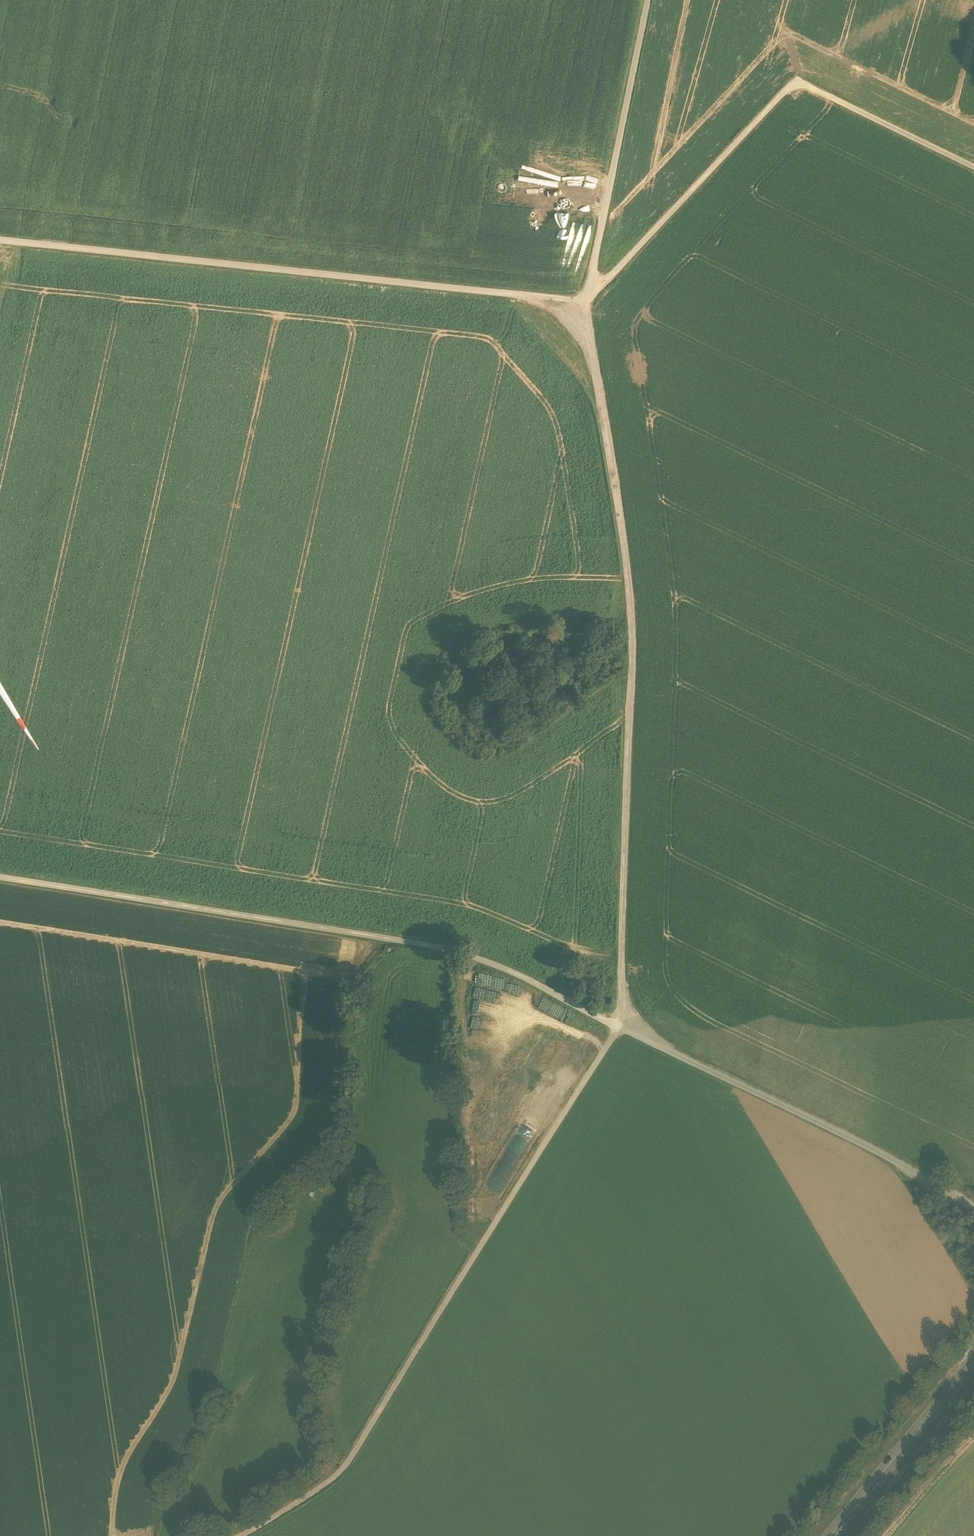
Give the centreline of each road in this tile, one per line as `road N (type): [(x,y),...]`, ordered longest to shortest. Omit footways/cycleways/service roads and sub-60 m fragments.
road 1 (unclassified): [(649,0),(588,303),(0,241)]
road 2 (track): [(620,1028),(634,620),(588,303)]
road 3 (track): [(620,1028),(373,1427),(342,1468),(286,1513),(239,1535)]
road 4 (track): [(0,876),(431,946),(491,962),(620,1028)]
road 5 (track): [(973,1207),(620,1028)]
road 6 (primary): [(973,1363),(835,1535)]

